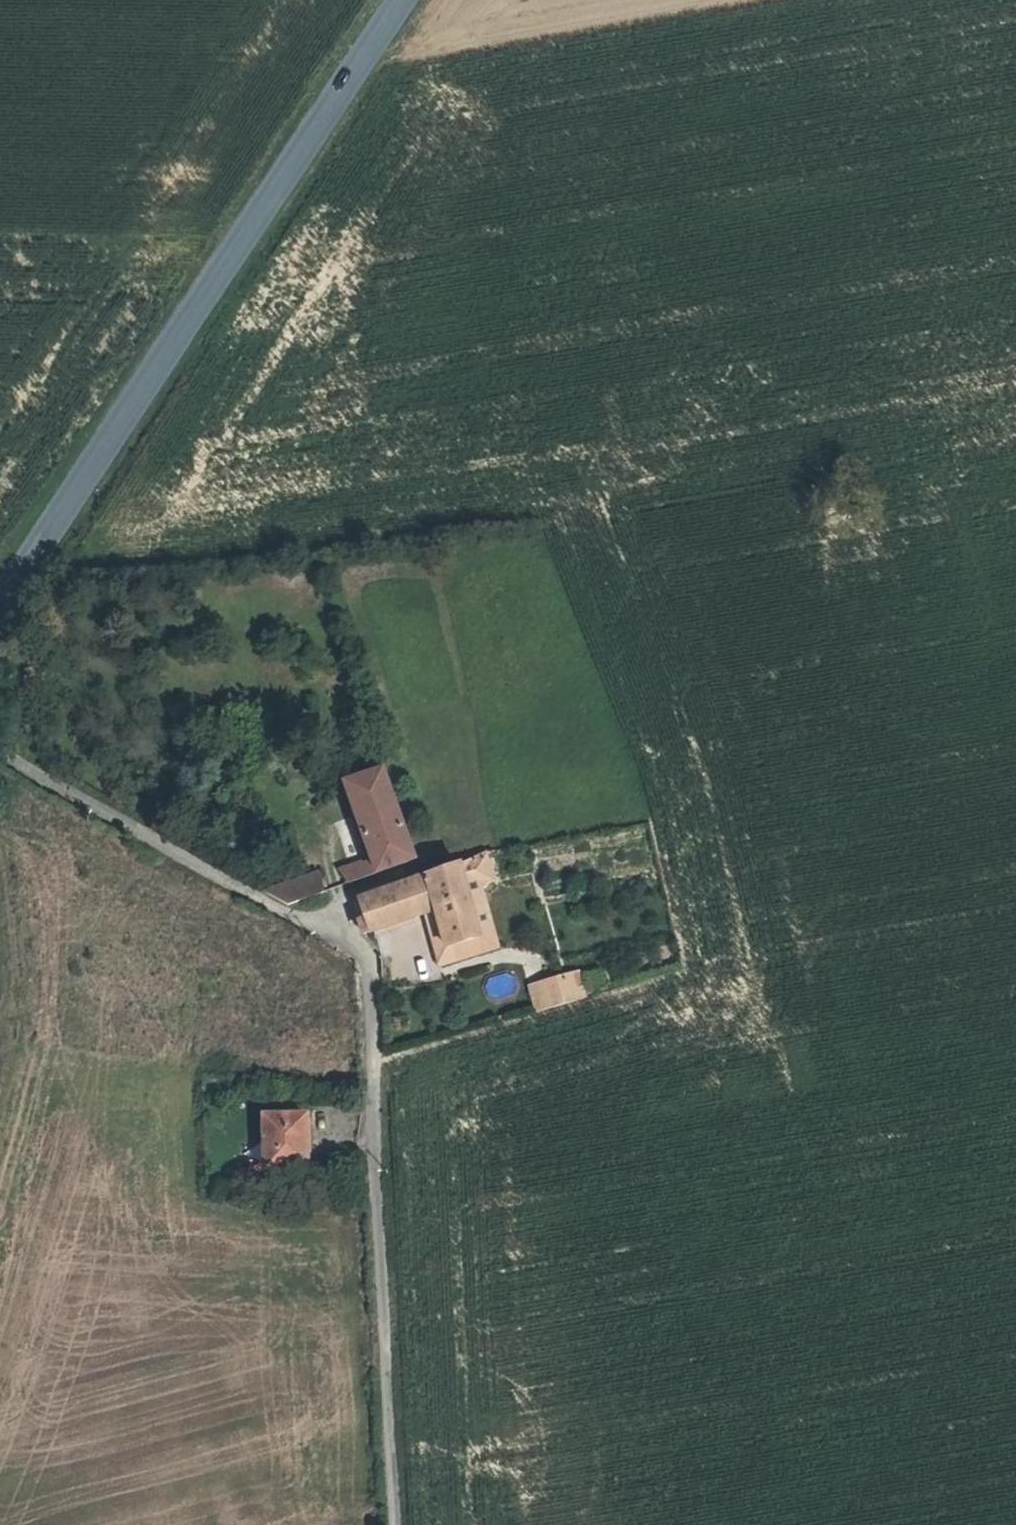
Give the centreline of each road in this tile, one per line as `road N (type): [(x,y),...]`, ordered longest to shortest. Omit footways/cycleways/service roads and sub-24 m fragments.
road 1 (unclassified): [(395,1524),(363,956),(0,745)]
road 2 (secondary): [(0,598),(403,0)]

